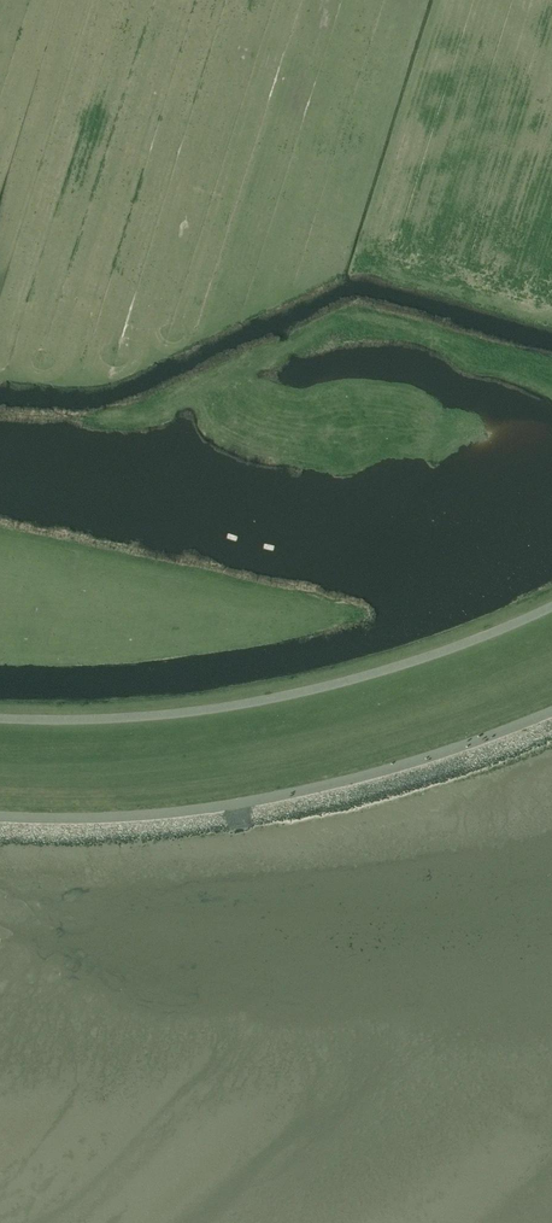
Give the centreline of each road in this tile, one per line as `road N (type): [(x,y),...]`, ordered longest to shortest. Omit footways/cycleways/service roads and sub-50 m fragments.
road 1 (unclassified): [(551,611),(440,657),(288,699),(141,722),(0,723)]
road 2 (unclassified): [(0,824),(132,823),(253,809),(378,782),(551,722)]

